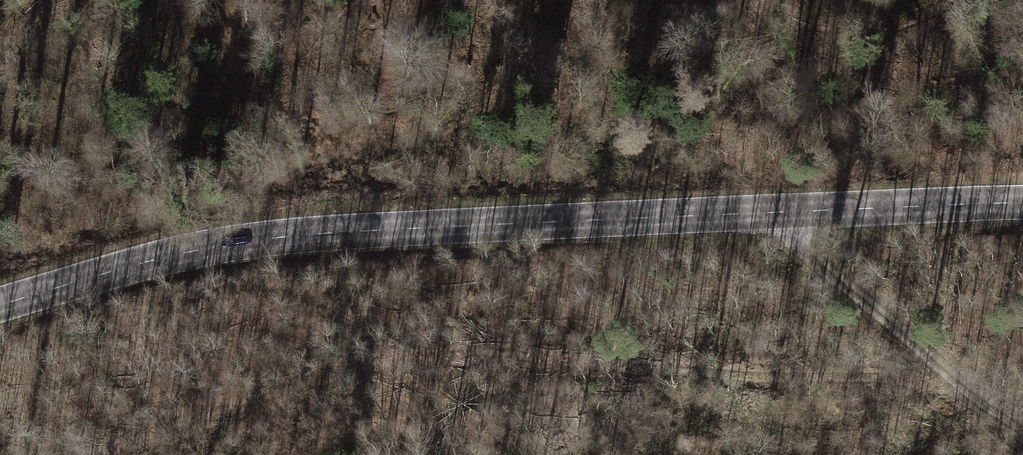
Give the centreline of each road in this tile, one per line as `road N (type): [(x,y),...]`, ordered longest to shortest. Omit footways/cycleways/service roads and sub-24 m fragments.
road 1 (secondary): [(1022,203),(271,238),(115,270),(0,305)]
road 2 (track): [(965,390),(675,335),(466,338),(160,408),(65,454)]
road 3 (track): [(965,390),(759,213)]

